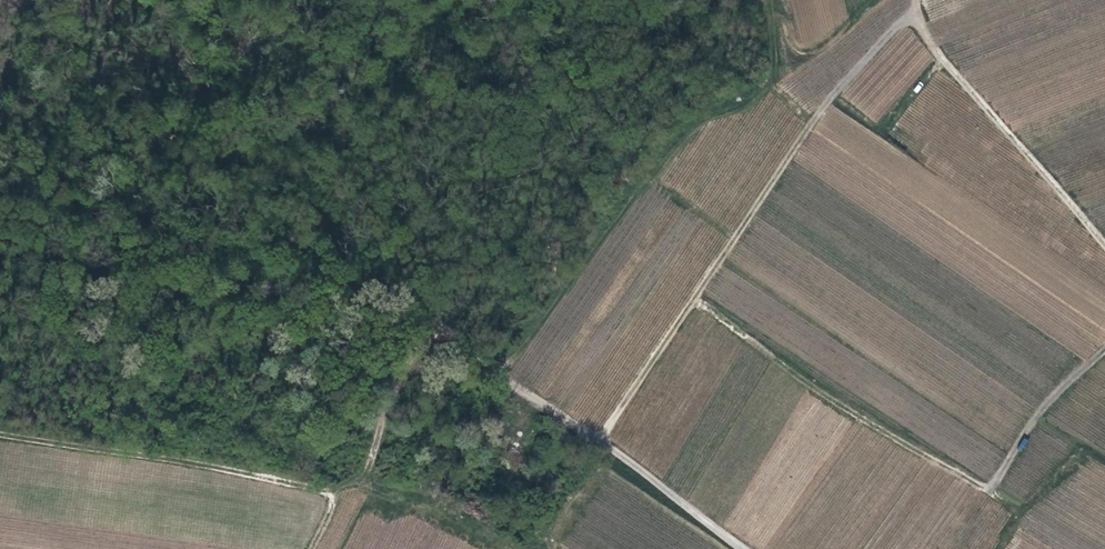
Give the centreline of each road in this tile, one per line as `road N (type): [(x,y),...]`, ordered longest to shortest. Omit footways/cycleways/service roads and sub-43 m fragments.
road 1 (track): [(0,435),(159,454),(331,491),(366,472),(414,360),(429,345),(470,349),(600,437),(671,345),(822,114),(895,27),(914,19),(1104,236)]
road 2 (track): [(0,336),(82,303),(230,285),(402,303),(470,349)]
road 3 (track): [(754,548),(600,437)]

